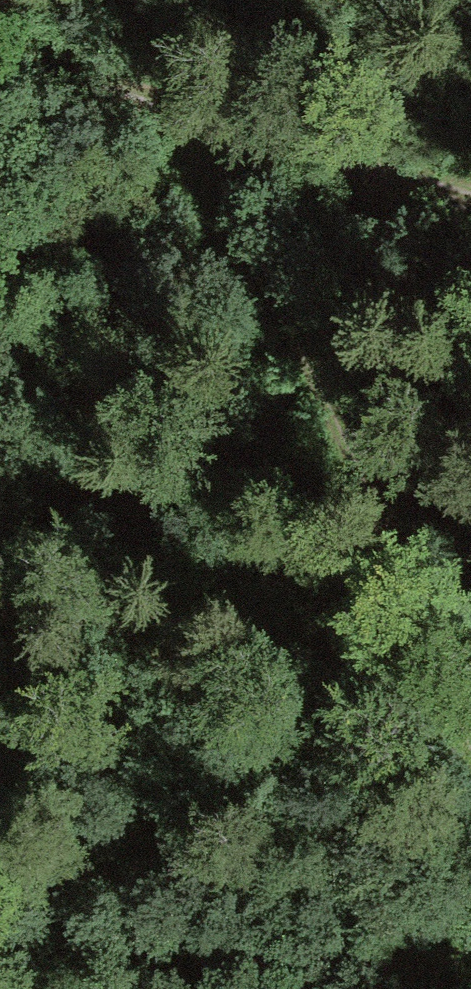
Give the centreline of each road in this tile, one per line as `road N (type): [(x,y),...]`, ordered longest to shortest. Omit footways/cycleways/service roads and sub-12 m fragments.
road 1 (track): [(195,134),(470,735)]
road 2 (track): [(0,923),(470,961)]
road 3 (track): [(470,215),(195,134)]
road 4 (track): [(195,134),(0,61)]

